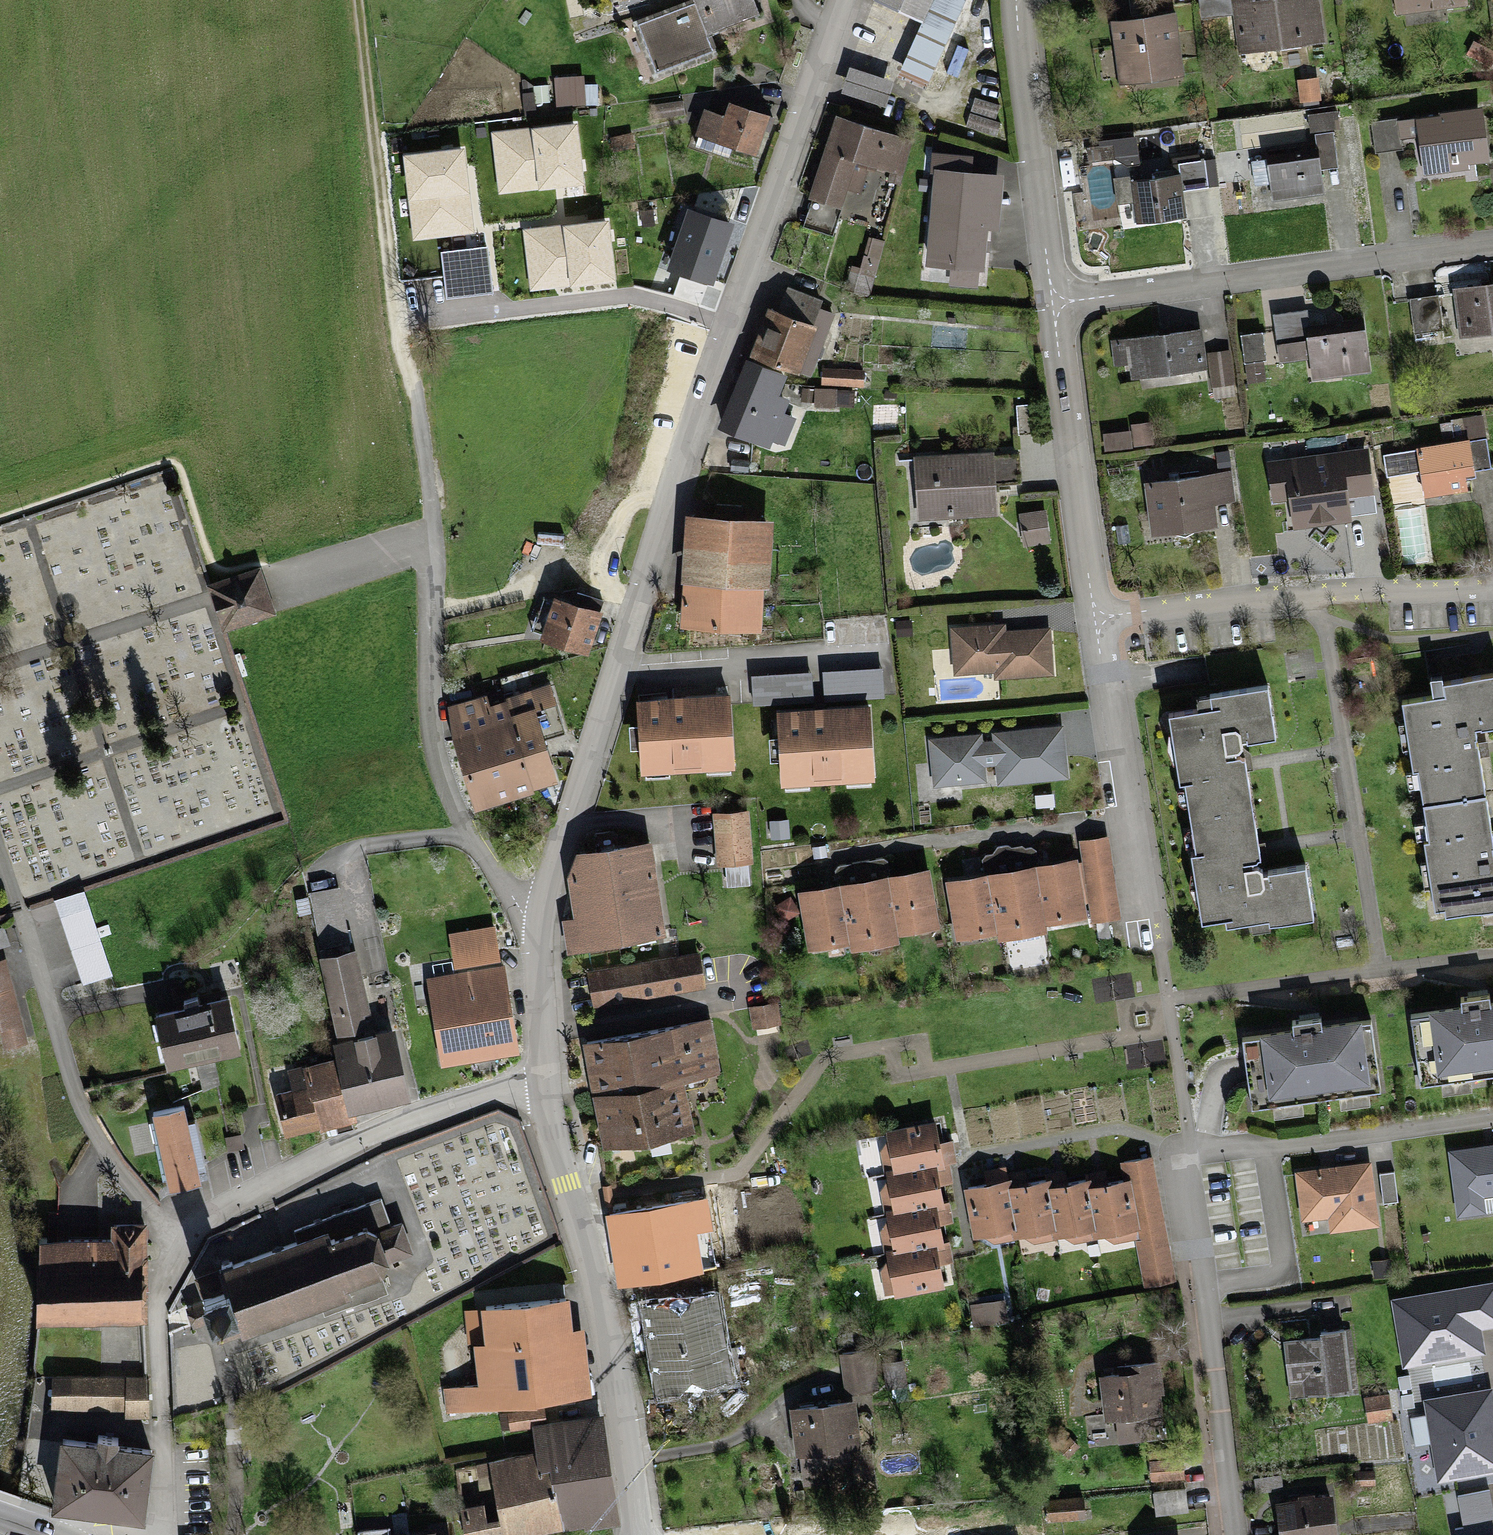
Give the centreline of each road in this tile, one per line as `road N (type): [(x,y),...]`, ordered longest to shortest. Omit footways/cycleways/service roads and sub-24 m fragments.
road 1 (residential): [(1228,1534),(1178,1155),(1492,1121)]
road 2 (residential): [(534,928),(735,326)]
road 3 (residential): [(643,1534),(616,1366),(540,1082)]
road 4 (residential): [(1055,298),(1492,245)]
road 5 (residential): [(534,928),(468,831),(442,747),(433,538)]
road 6 (residential): [(174,1238),(205,1207),(372,1137),(540,1082)]
road 7 (residential): [(1492,584),(1093,625)]
road 8 (residential): [(14,916),(83,1124),(174,1238)]
road 9 (residential): [(735,326),(852,0)]
road 10 (residential): [(735,326),(624,296),(400,319)]
road 11 (residential): [(1093,625),(1162,957)]
road 12 (residential): [(1055,298),(1093,625)]
road 13 (residential): [(1022,0),(1055,298)]
road 14 (residential): [(158,1534),(157,1293),(174,1238)]
road 15 (residential): [(400,319),(433,538)]
road 16 (residential): [(375,139),(400,319)]
road 17 (residential): [(540,1082),(534,928)]
road 18 (track): [(353,0),(375,139)]

